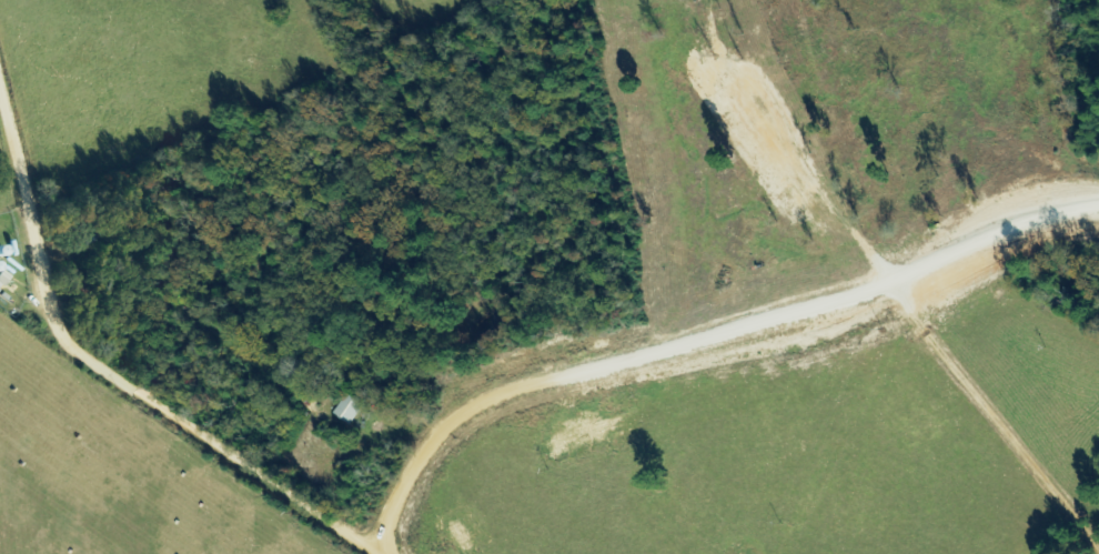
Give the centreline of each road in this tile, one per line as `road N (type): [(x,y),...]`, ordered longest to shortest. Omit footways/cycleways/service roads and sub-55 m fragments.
road 1 (residential): [(425,553),(504,440),(604,384),(929,295),(1029,218),(1098,218)]
road 2 (residential): [(372,553),(305,534),(183,462),(68,351),(23,223),(7,212),(0,125)]
road 3 (residential): [(742,346),(915,553)]

